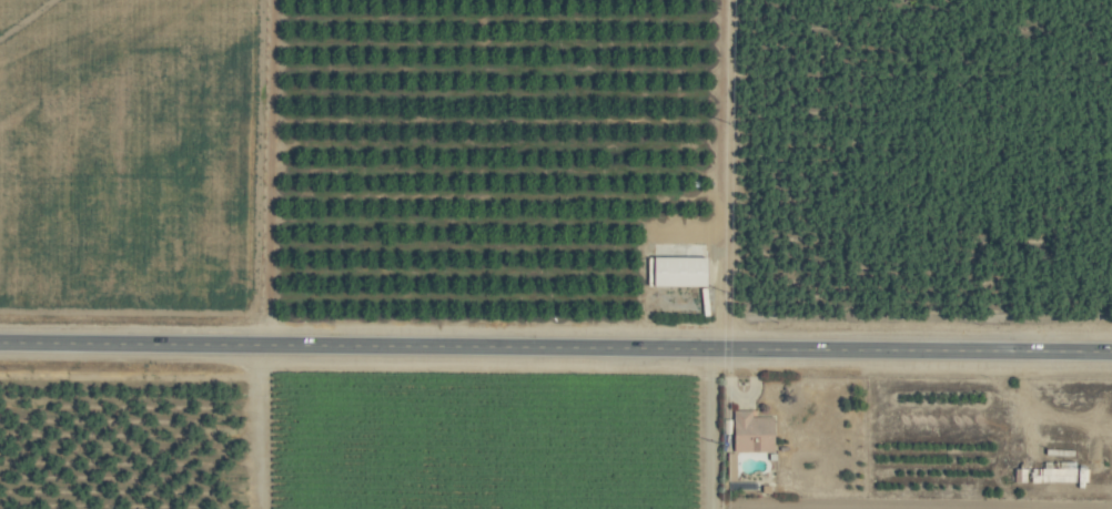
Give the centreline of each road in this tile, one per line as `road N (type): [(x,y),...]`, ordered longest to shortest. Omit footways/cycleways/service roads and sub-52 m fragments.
road 1 (primary): [(1111,352),(0,342)]
road 2 (track): [(257,508),(256,345)]
road 3 (track): [(708,348),(709,508)]

